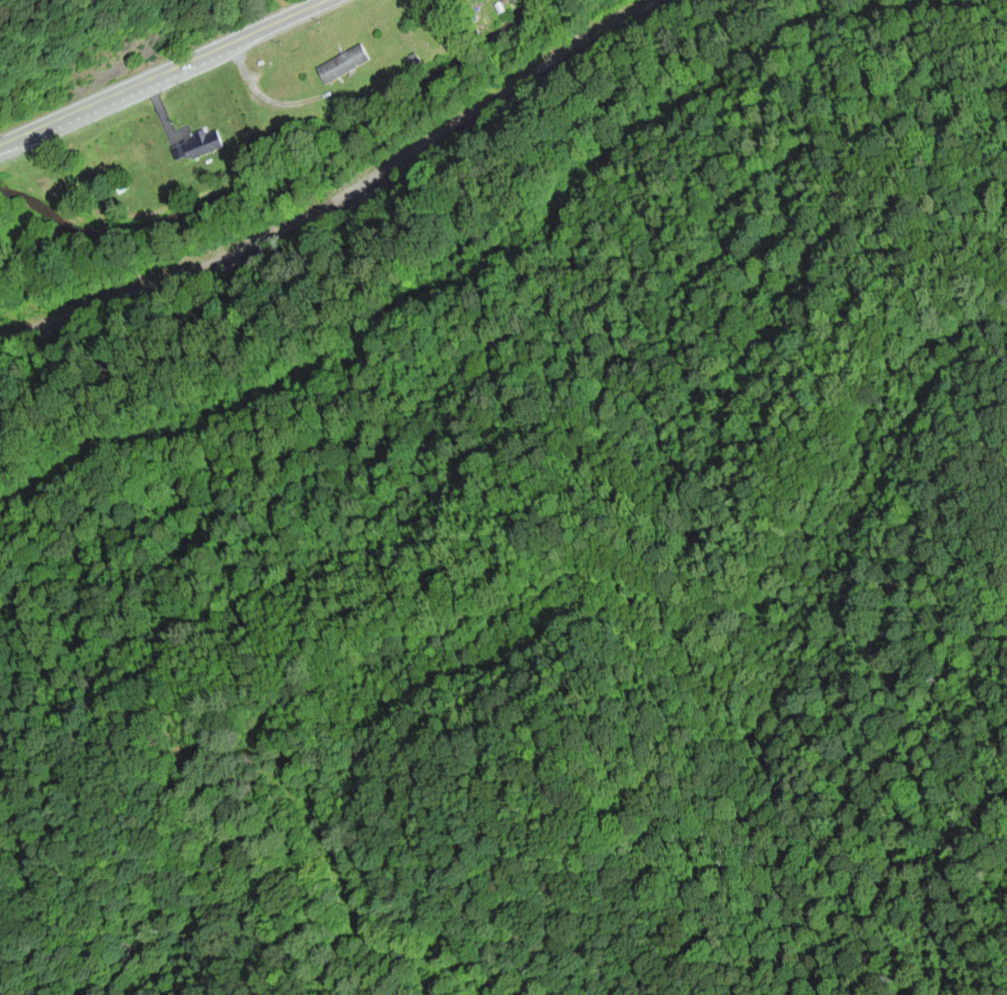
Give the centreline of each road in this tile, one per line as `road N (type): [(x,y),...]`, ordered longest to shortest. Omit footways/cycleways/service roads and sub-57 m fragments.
road 1 (primary): [(0,144),(323,0)]

